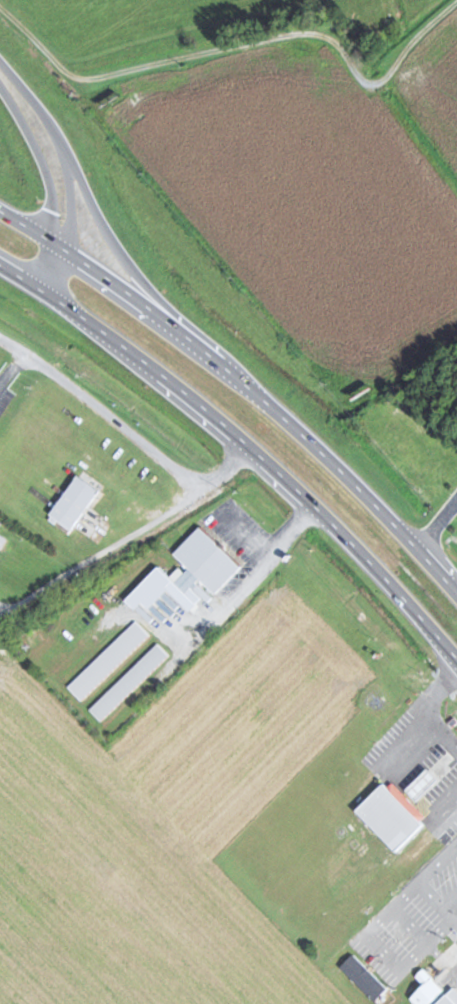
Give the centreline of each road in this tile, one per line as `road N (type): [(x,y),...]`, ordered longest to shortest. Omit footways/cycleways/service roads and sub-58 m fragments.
road 1 (trunk): [(41,288),(257,448),(456,657)]
road 2 (trunk): [(456,586),(256,388),(57,244)]
road 3 (residential): [(257,448),(0,616)]
road 4 (trunk): [(158,312),(109,246),(39,108),(25,99)]
road 5 (residential): [(200,488),(0,340)]
road 6 (tertiary): [(41,288),(59,227),(54,160),(37,118),(0,70)]

